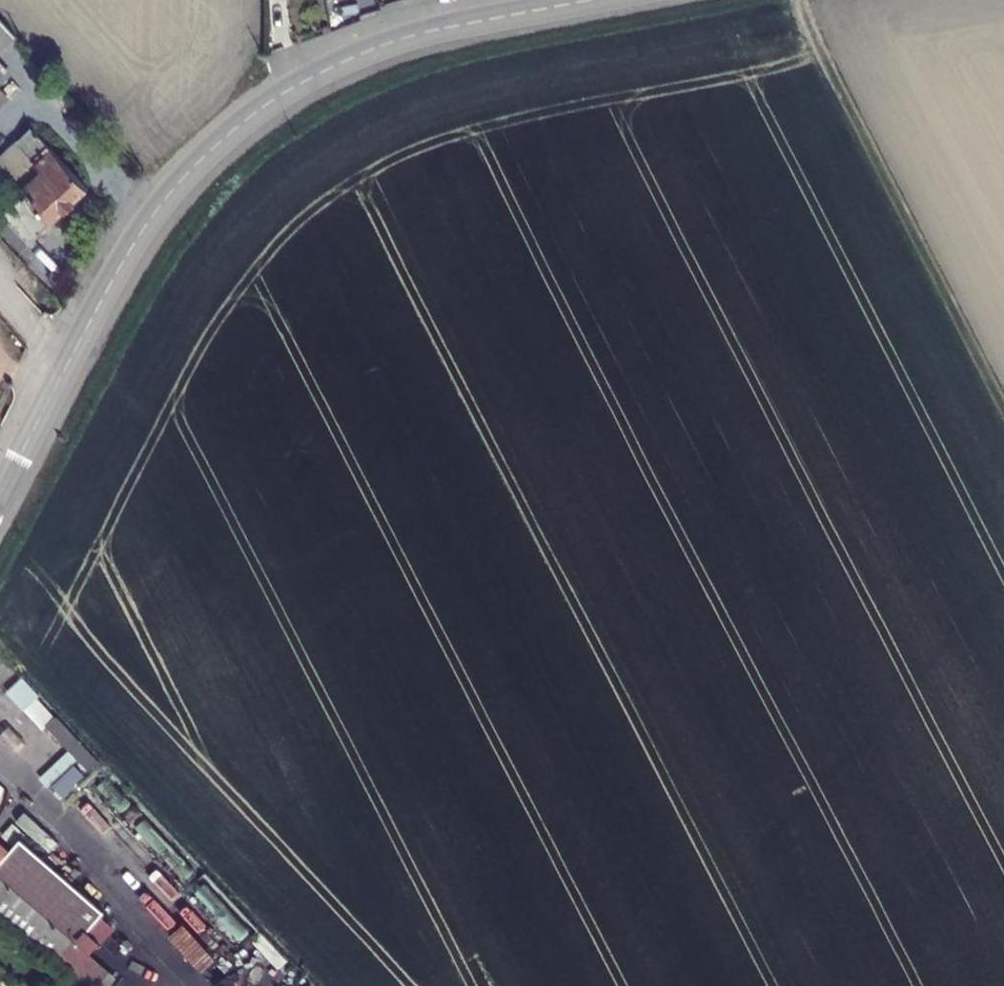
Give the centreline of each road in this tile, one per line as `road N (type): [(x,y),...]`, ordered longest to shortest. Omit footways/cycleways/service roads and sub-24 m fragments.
road 1 (tertiary): [(0,493),(128,252),(170,192),(222,139),(293,87),(383,45),(588,0)]
road 2 (unclassified): [(0,767),(120,878)]

